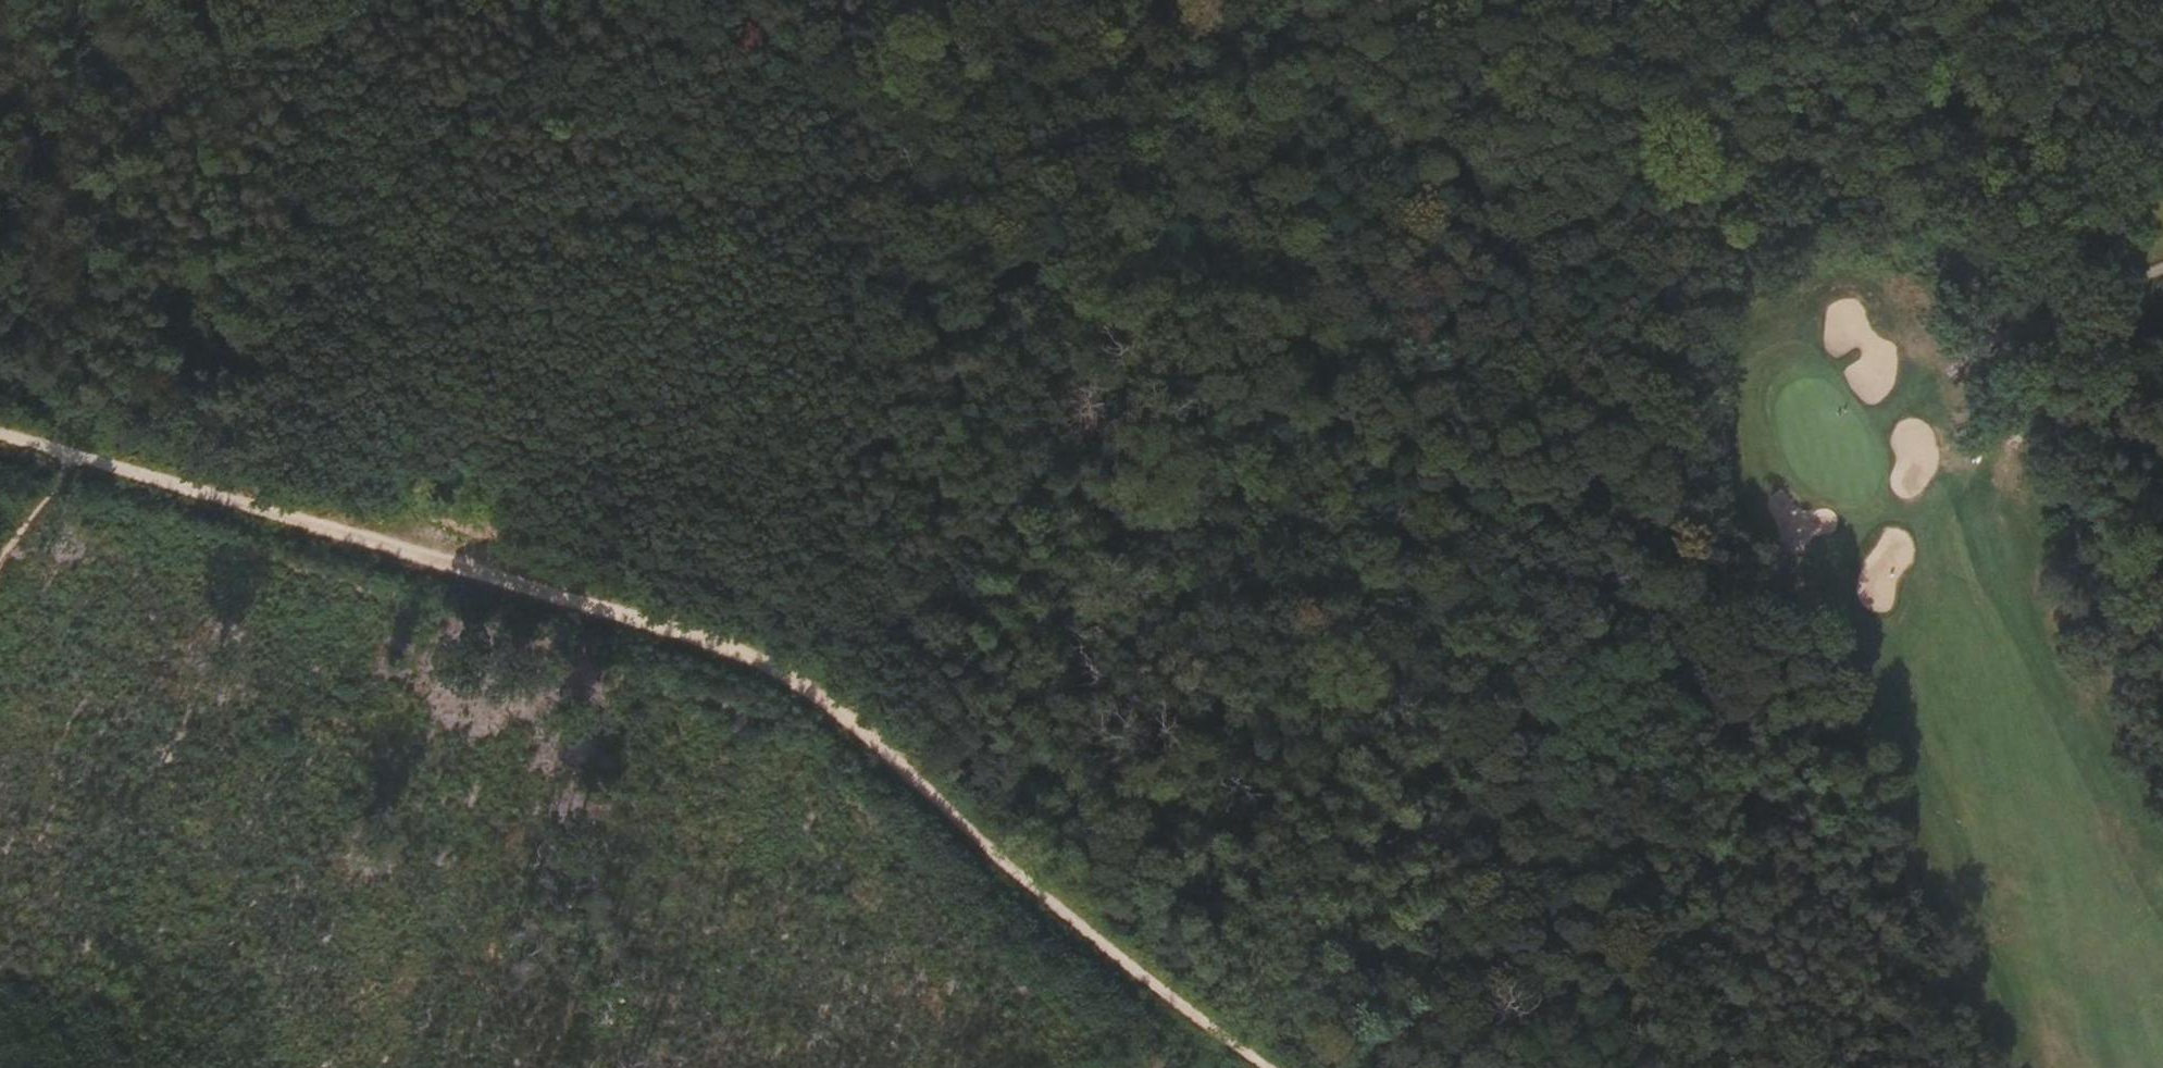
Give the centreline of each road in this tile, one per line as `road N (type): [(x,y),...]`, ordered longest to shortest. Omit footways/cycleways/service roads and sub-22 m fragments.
road 1 (track): [(0,436),(772,663),(1198,1014),(1275,1067)]

